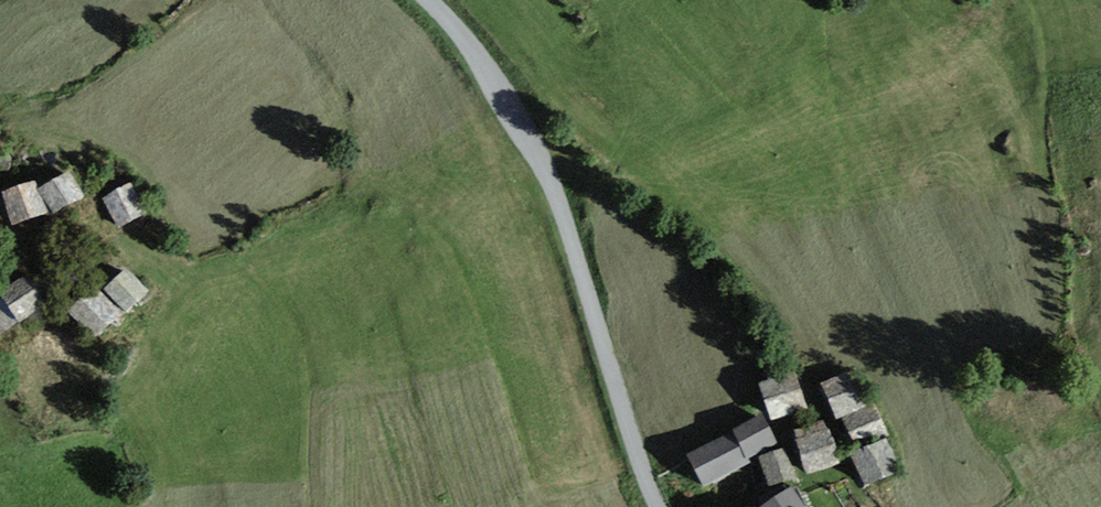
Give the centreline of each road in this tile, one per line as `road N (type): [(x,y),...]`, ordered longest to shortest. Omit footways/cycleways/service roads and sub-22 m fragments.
road 1 (unclassified): [(653,506),(550,186),(483,67),(425,0)]

